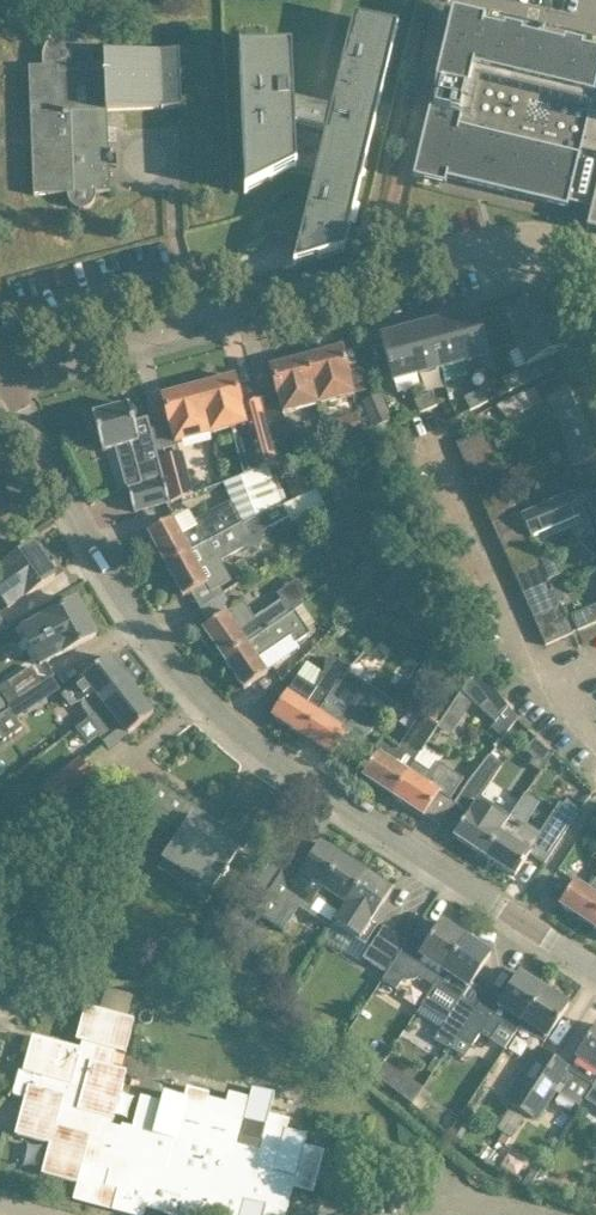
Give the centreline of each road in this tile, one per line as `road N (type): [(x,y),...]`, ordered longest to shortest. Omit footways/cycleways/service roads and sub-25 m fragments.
road 1 (residential): [(595,974),(246,747),(201,709),(75,532),(3,379)]
road 2 (residential): [(3,379),(511,237),(552,239),(593,265)]

